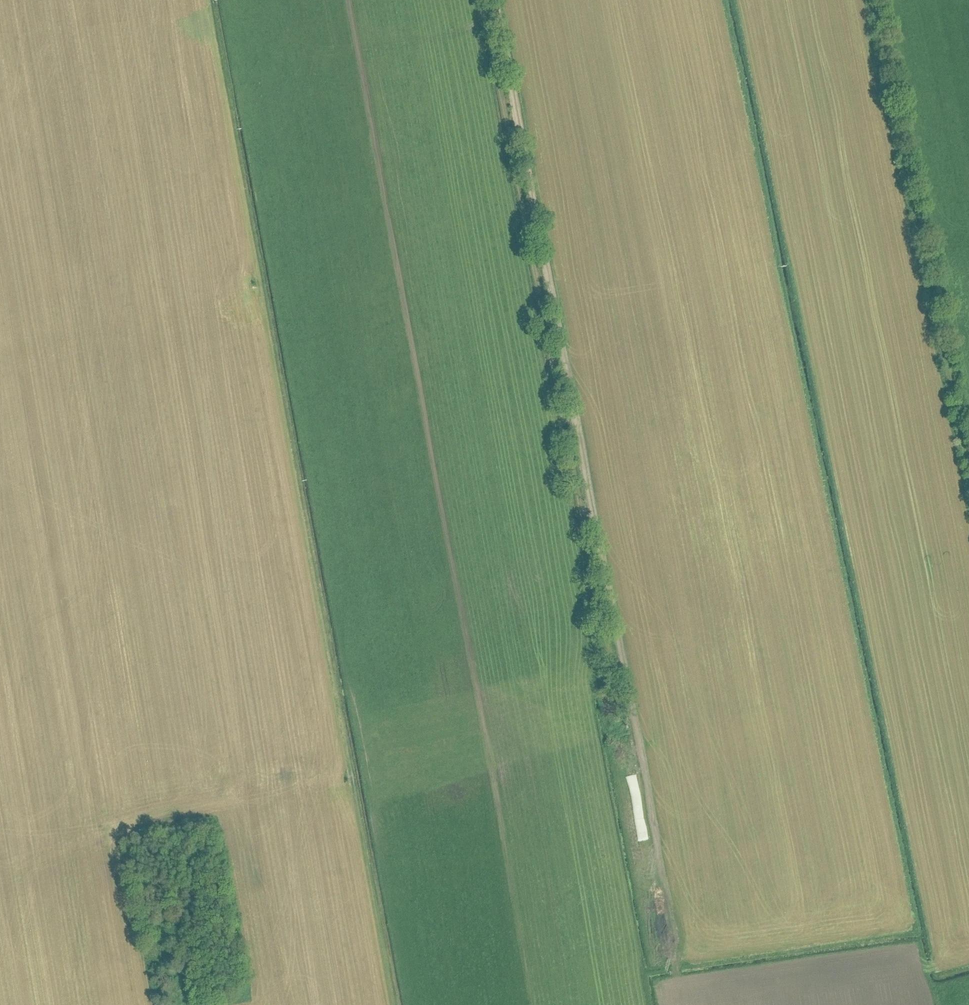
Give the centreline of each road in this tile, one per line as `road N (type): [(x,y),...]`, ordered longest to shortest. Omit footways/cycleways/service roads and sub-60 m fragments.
road 1 (track): [(495,0),(636,732),(627,773)]
road 2 (track): [(603,682),(612,669),(483,0)]

